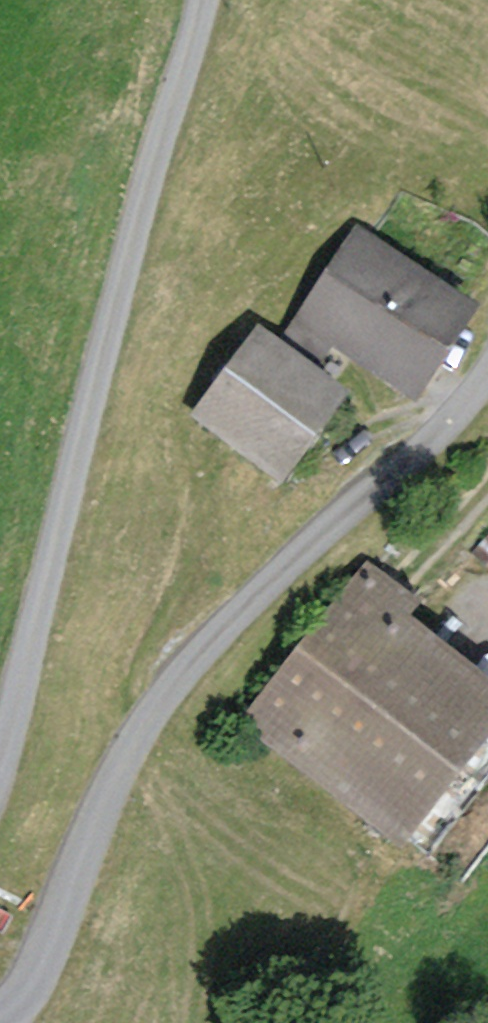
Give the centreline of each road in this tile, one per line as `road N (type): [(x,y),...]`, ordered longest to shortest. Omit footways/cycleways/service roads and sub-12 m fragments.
road 1 (track): [(0,1015),(35,978),(113,783),(174,684),(285,564),(413,456),(487,373)]
road 2 (track): [(203,0),(0,764)]

